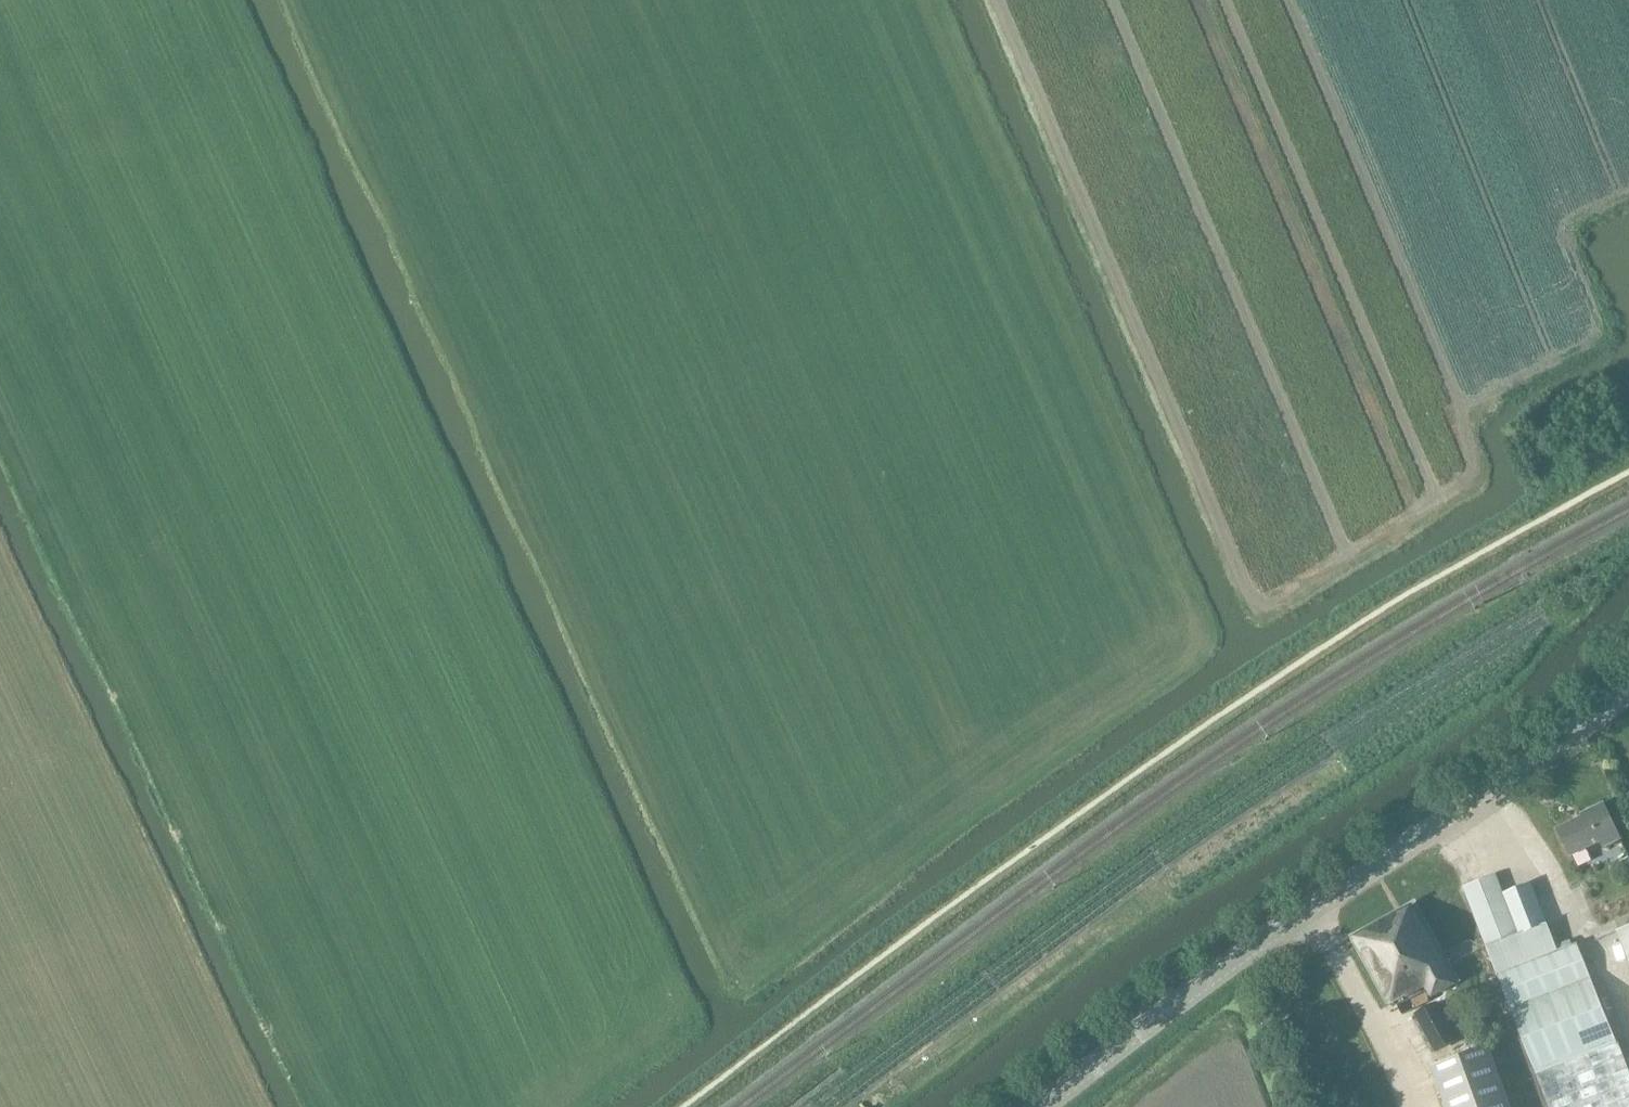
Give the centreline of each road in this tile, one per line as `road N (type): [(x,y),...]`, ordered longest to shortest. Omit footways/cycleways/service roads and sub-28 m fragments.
road 1 (tertiary): [(1043,1106),(1237,957),(1519,771),(1628,687)]

